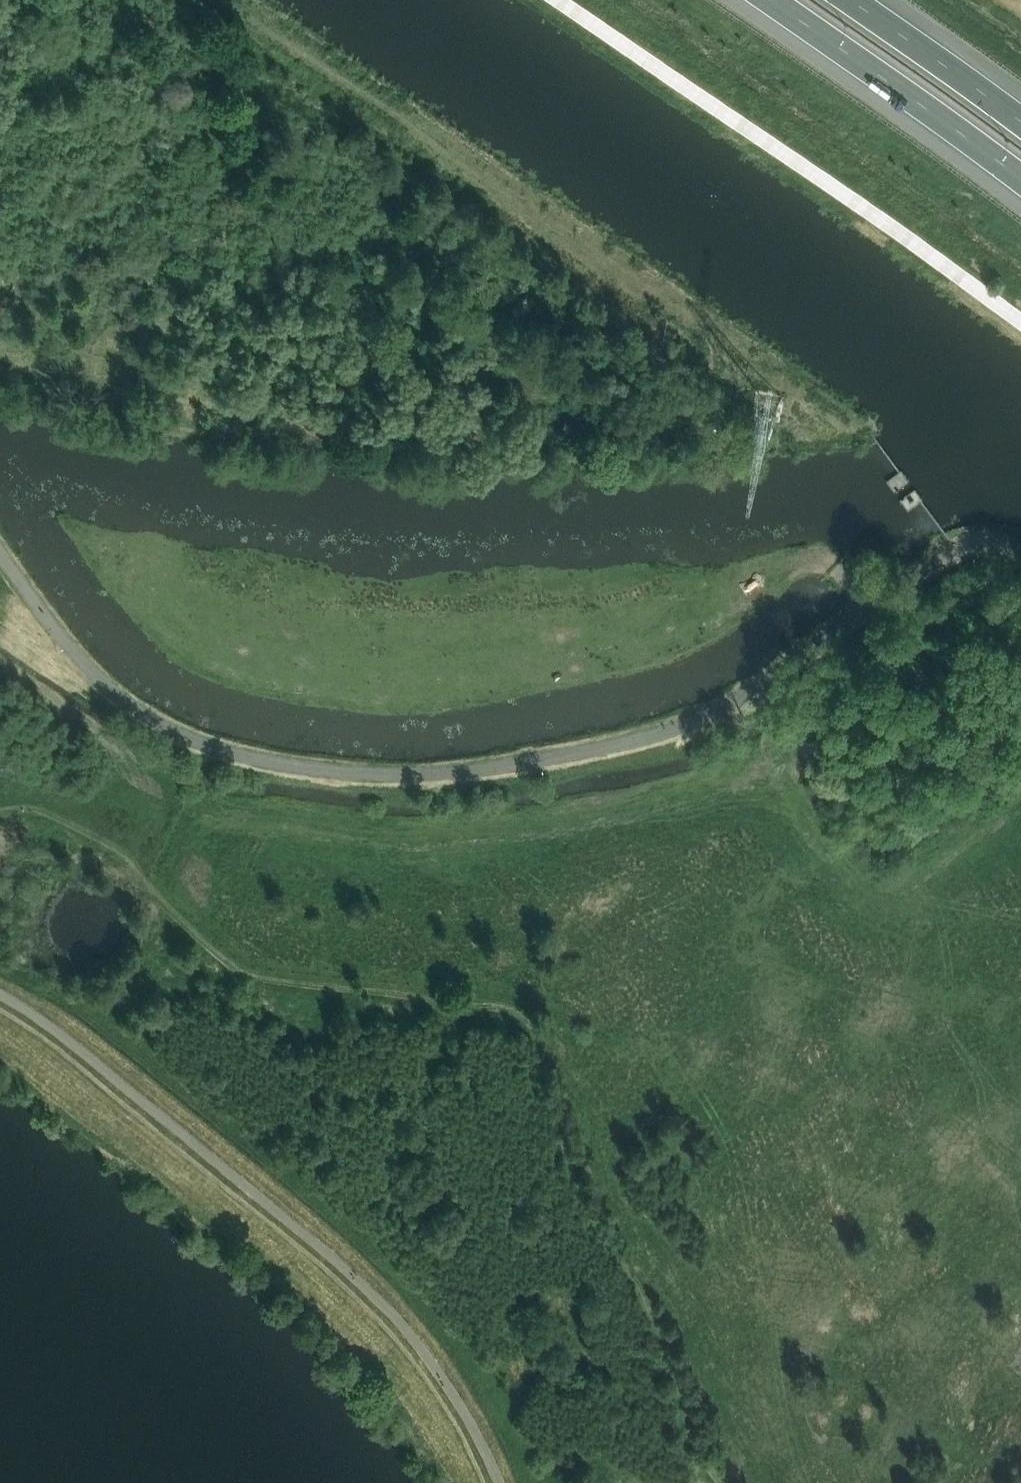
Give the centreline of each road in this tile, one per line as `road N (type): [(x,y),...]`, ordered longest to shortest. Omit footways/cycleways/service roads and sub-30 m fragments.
road 1 (unclassified): [(1020,552),(974,548),(935,558),(768,682),(674,728),(497,767),(399,776),(269,763),(147,716),(82,661),(0,552)]
road 2 (motorway): [(766,0),(1020,183)]
road 3 (motorway): [(1020,126),(843,0)]

